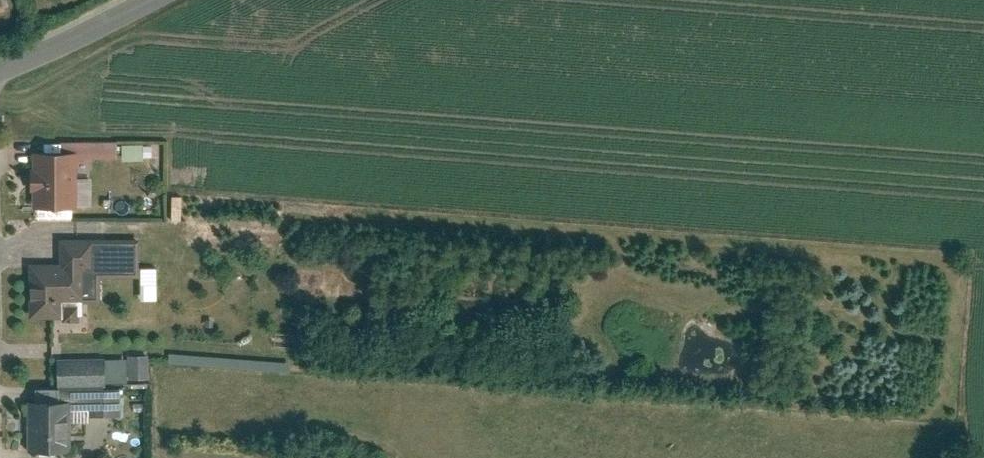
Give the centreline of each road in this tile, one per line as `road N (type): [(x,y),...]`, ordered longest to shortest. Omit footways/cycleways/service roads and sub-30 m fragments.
road 1 (residential): [(148,0),(0,71)]

